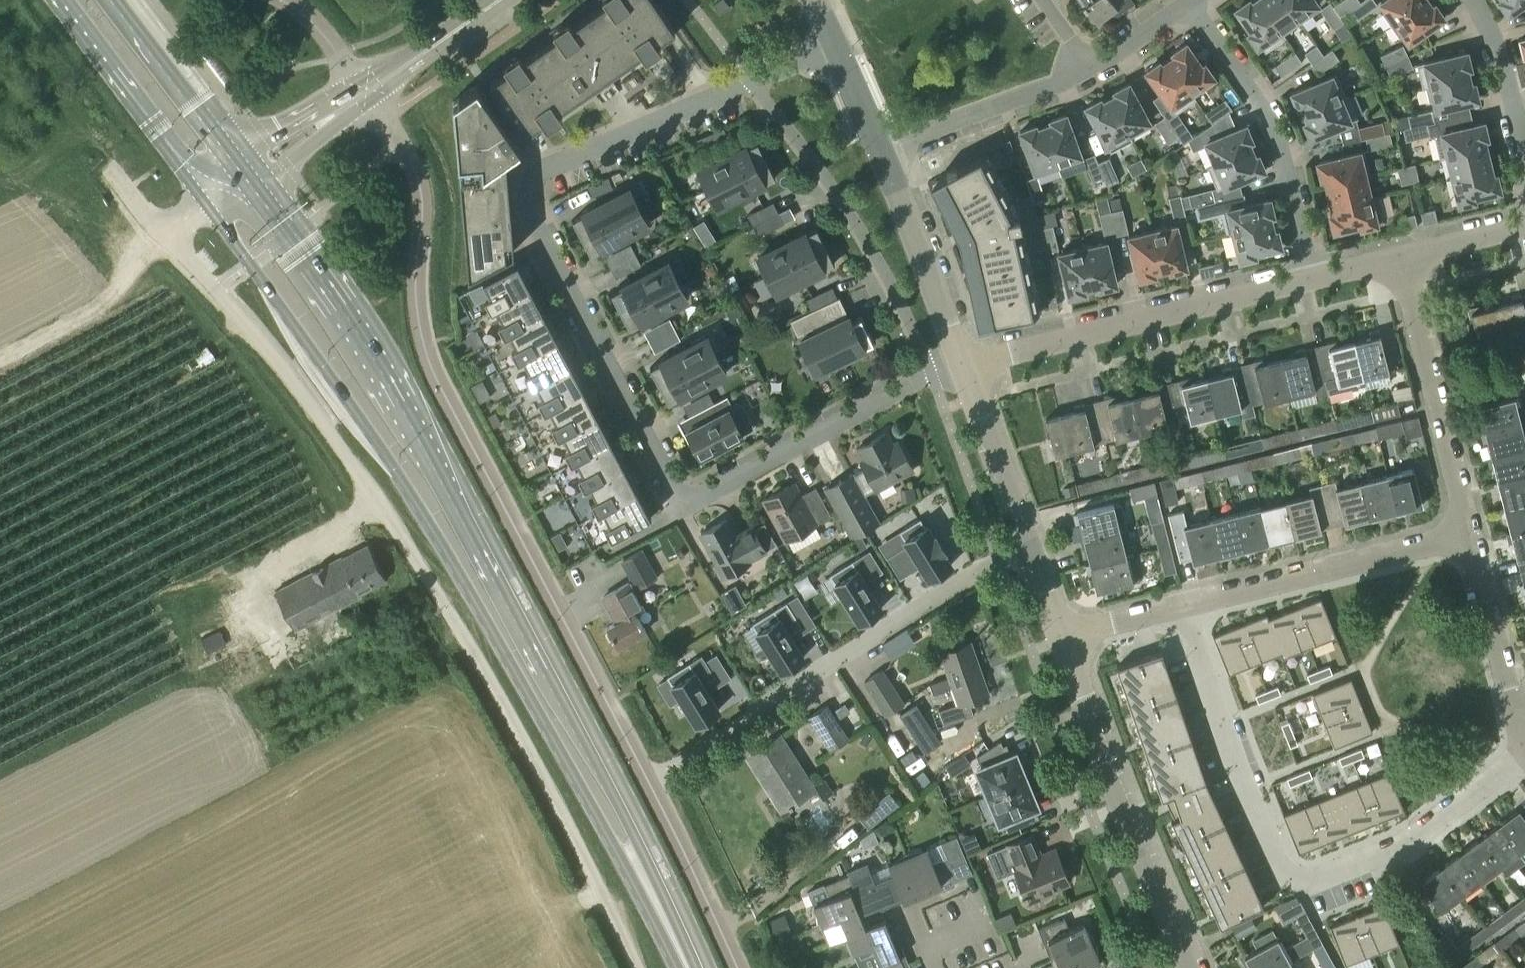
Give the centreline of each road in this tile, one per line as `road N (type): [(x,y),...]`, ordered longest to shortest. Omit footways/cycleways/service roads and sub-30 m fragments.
road 1 (unclassified): [(742,967),(647,766),(424,351),(418,321),(422,195),(368,96)]
road 2 (residential): [(931,374),(684,507),(527,197),(543,169),(753,82)]
road 3 (residential): [(1524,760),(1387,852),(1299,869),(1278,862),(1223,735),(1186,605)]
road 4 (primary): [(506,634),(390,386),(249,173)]
road 5 (primary): [(206,205),(506,634)]
road 6 (unclassified): [(462,635),(335,436),(164,234)]
road 7 (primary): [(687,967),(506,634)]
road 8 (residential): [(963,364),(1312,278)]
road 9 (tertiary): [(1189,959),(1104,769),(1061,639)]
road 10 (residential): [(753,82),(854,218),(931,374)]
road 11 (residential): [(998,560),(714,727)]
road 12 (residential): [(1188,6),(1277,138),(1312,278)]
road 13 (residential): [(1186,605),(1469,535)]
road 14 (residential): [(1469,535),(1404,255)]
road 15 (primary): [(54,0),(206,205)]
road 16 (tertiary): [(963,364),(883,152)]
road 17 (residential): [(883,152),(1087,71)]
road 18 (primary): [(249,173),(117,0)]
road 19 (track): [(153,223),(110,303),(0,360)]
road 20 (residential): [(1524,733),(1469,535)]
road 21 (tertiary): [(1028,549),(963,364)]
road 22 (tertiary): [(368,96),(505,0)]
road 23 (residential): [(1466,0),(1503,59),(1524,151)]
road 24 (tertiary): [(249,173),(368,96)]
road 25 (residential): [(1061,639),(1186,605)]
road 26 (unclassified): [(368,96),(316,23),(284,0)]
road 27 (residential): [(1404,255),(1524,223)]
road 28 (residential): [(1087,71),(1188,6)]

